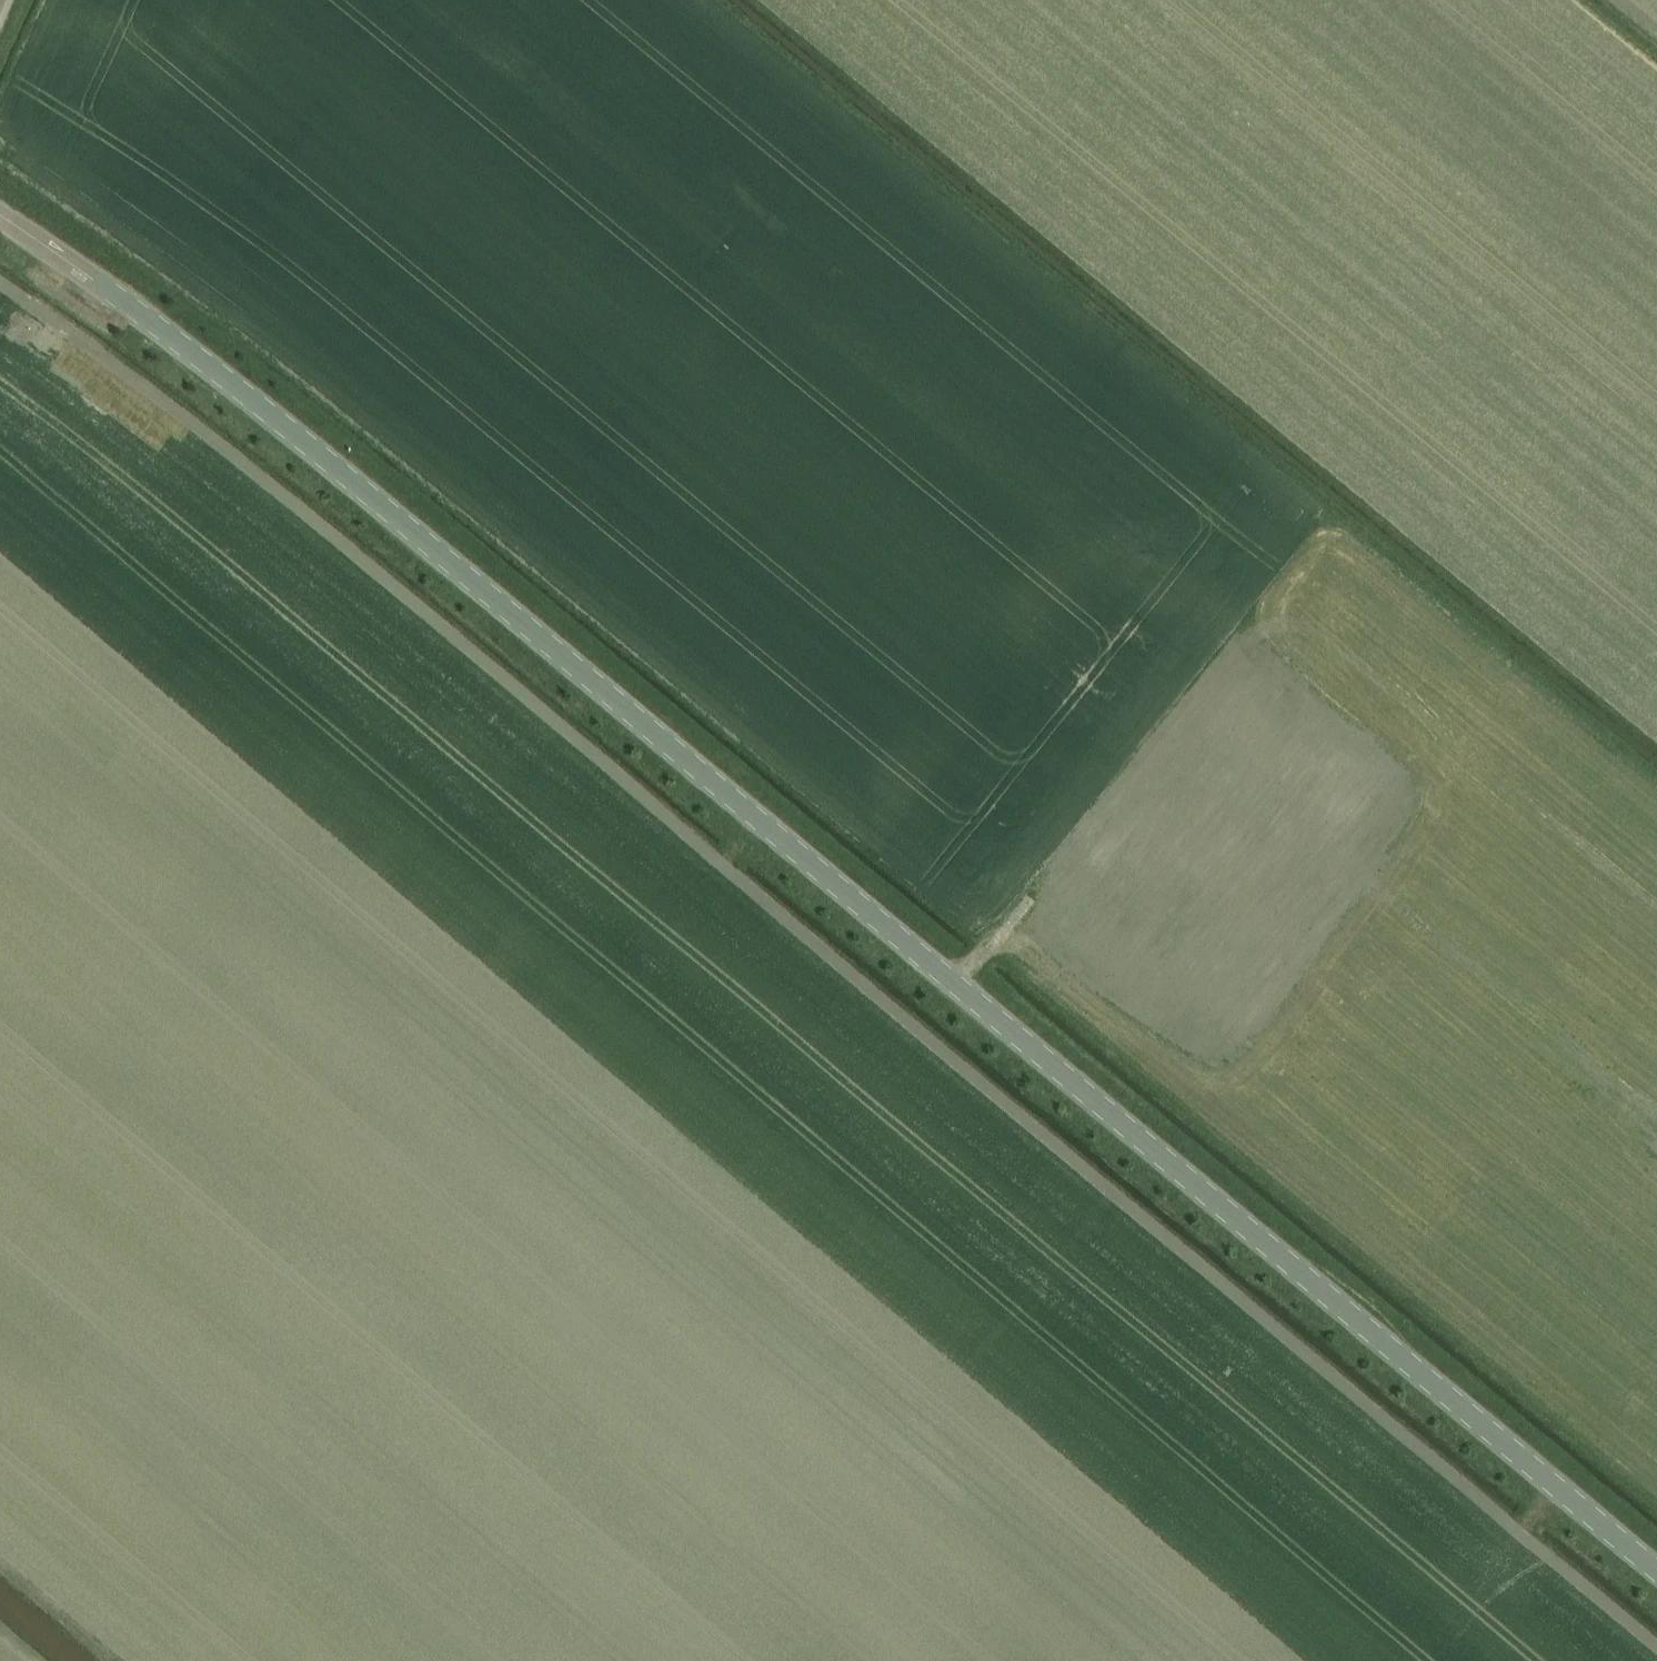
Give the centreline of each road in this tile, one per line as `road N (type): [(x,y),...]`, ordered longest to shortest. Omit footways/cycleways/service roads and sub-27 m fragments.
road 1 (tertiary): [(1656,1579),(95,281),(0,214)]

